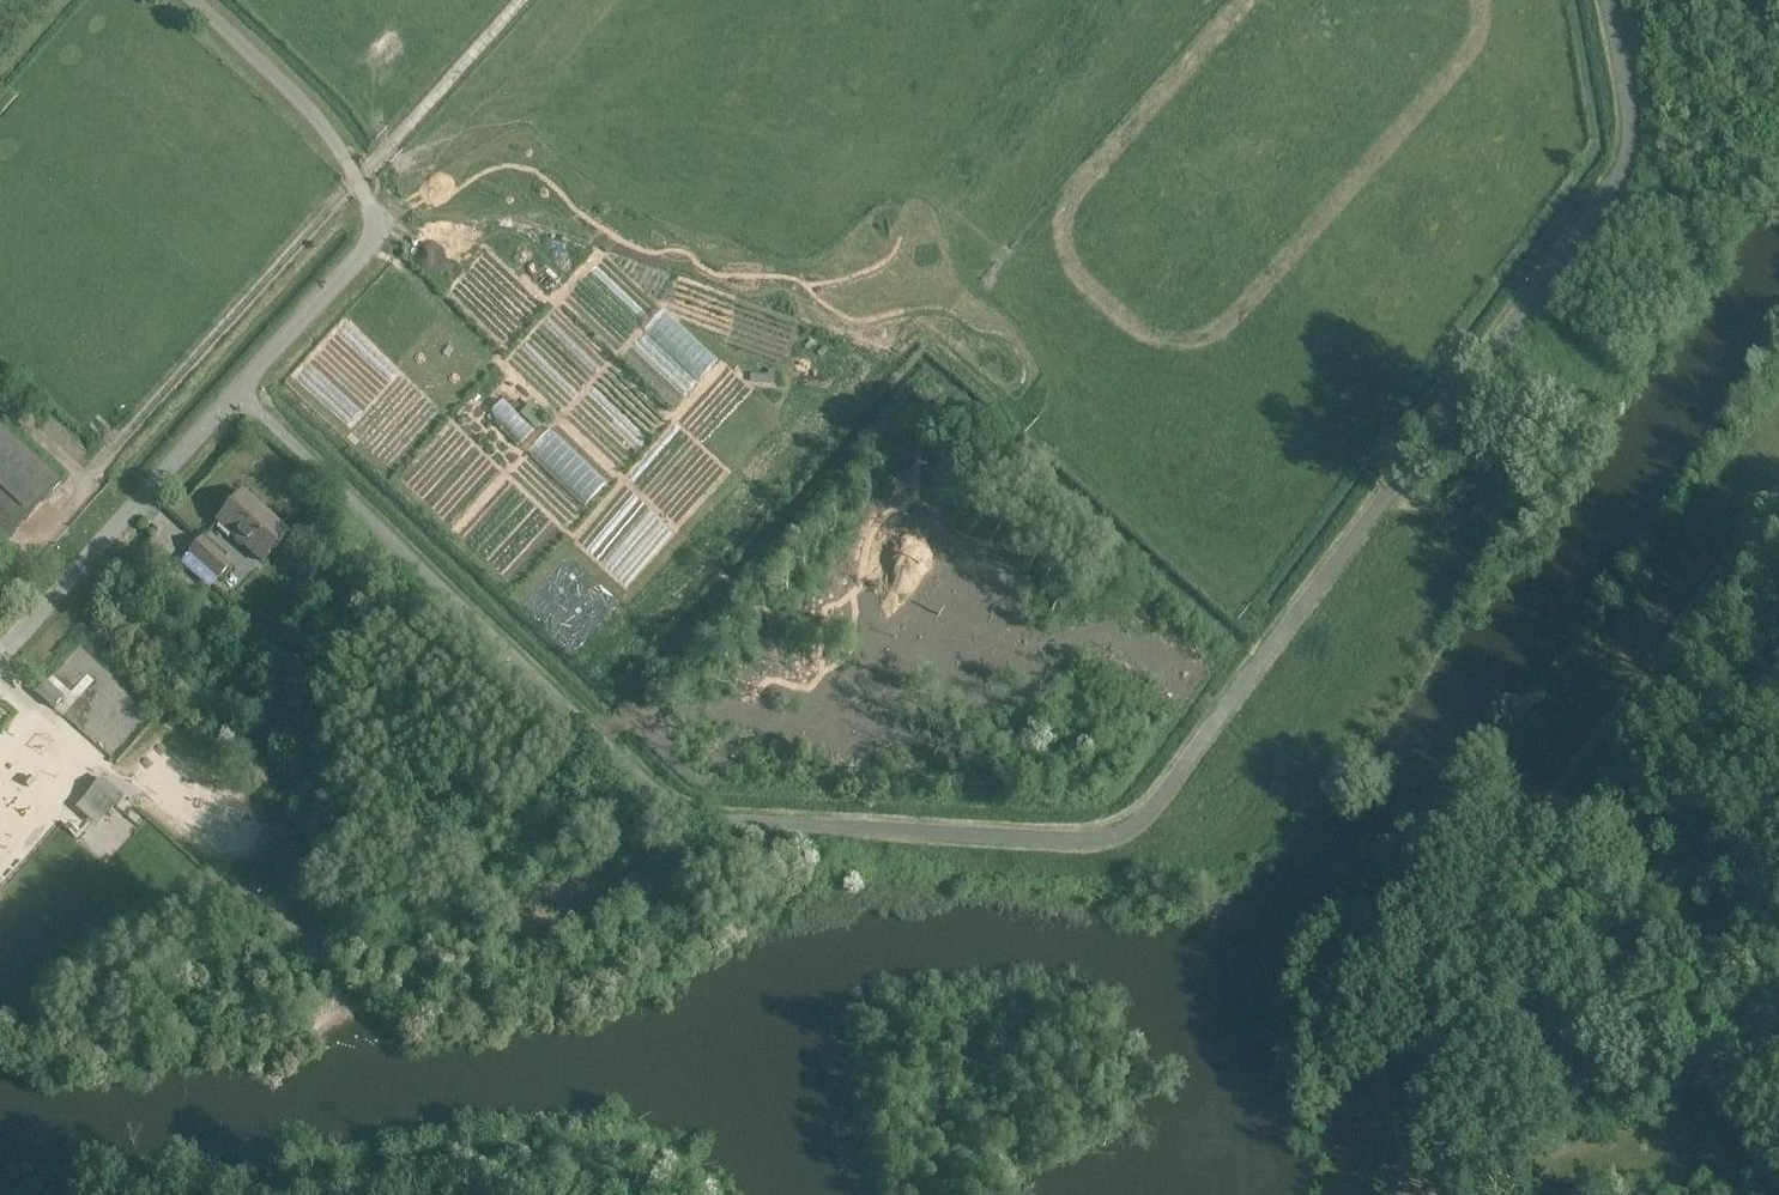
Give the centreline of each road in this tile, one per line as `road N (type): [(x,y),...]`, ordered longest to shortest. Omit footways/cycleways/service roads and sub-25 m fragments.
road 1 (track): [(357,180),(47,524)]
road 2 (track): [(522,0),(357,180)]

